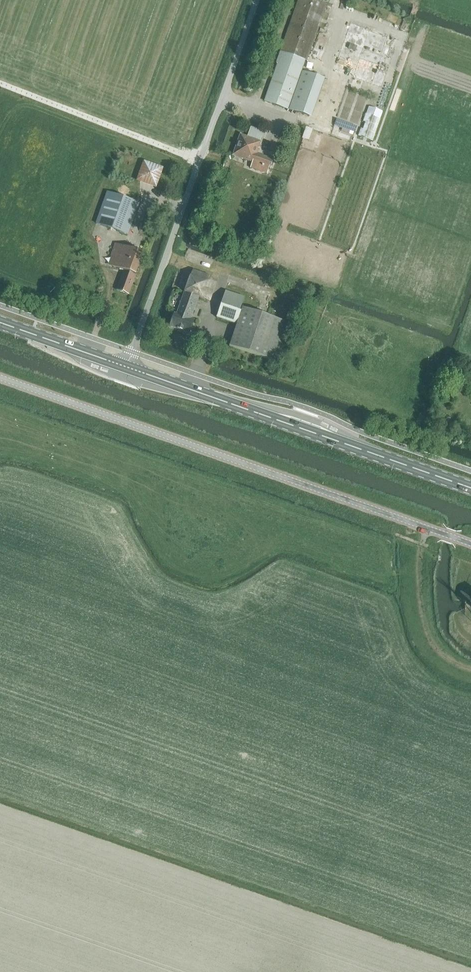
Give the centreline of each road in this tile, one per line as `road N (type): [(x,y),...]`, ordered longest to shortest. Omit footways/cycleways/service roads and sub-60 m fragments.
road 1 (unclassified): [(470,544),(0,379)]
road 2 (unclassified): [(127,368),(257,0)]
road 3 (primary): [(470,487),(127,368)]
road 4 (track): [(470,671),(442,655),(427,631),(419,591),(428,529)]
road 5 (primary): [(127,368),(0,323)]

